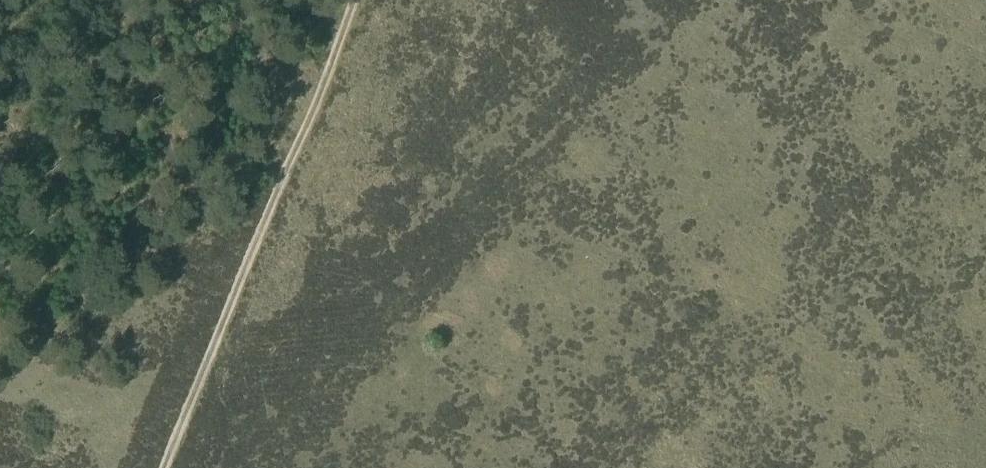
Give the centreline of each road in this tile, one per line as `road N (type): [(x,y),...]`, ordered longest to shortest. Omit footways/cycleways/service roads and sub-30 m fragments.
road 1 (track): [(160,467),(346,0)]

